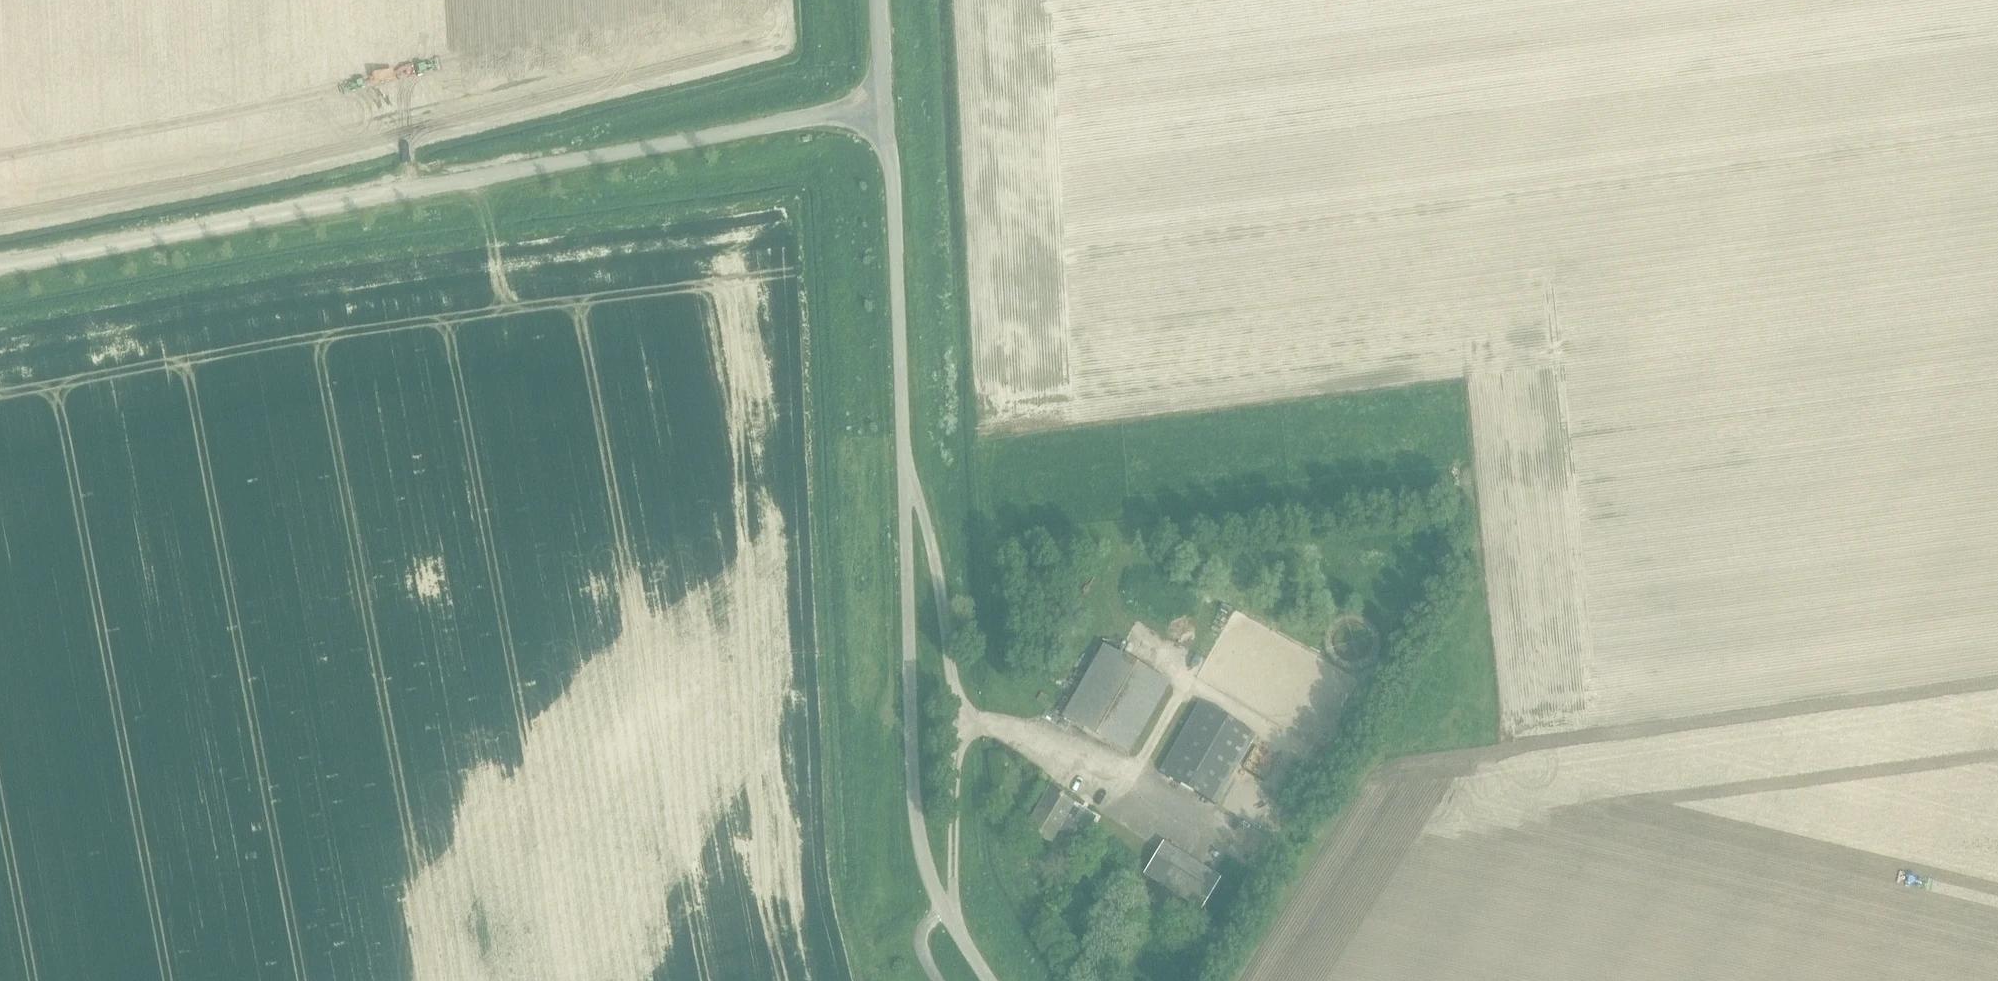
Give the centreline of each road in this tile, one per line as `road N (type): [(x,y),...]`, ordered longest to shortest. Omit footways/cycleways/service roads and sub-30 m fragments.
road 1 (unclassified): [(0,268),(885,109)]
road 2 (unclassified): [(885,109),(898,279),(912,795),(921,856),(944,908)]

